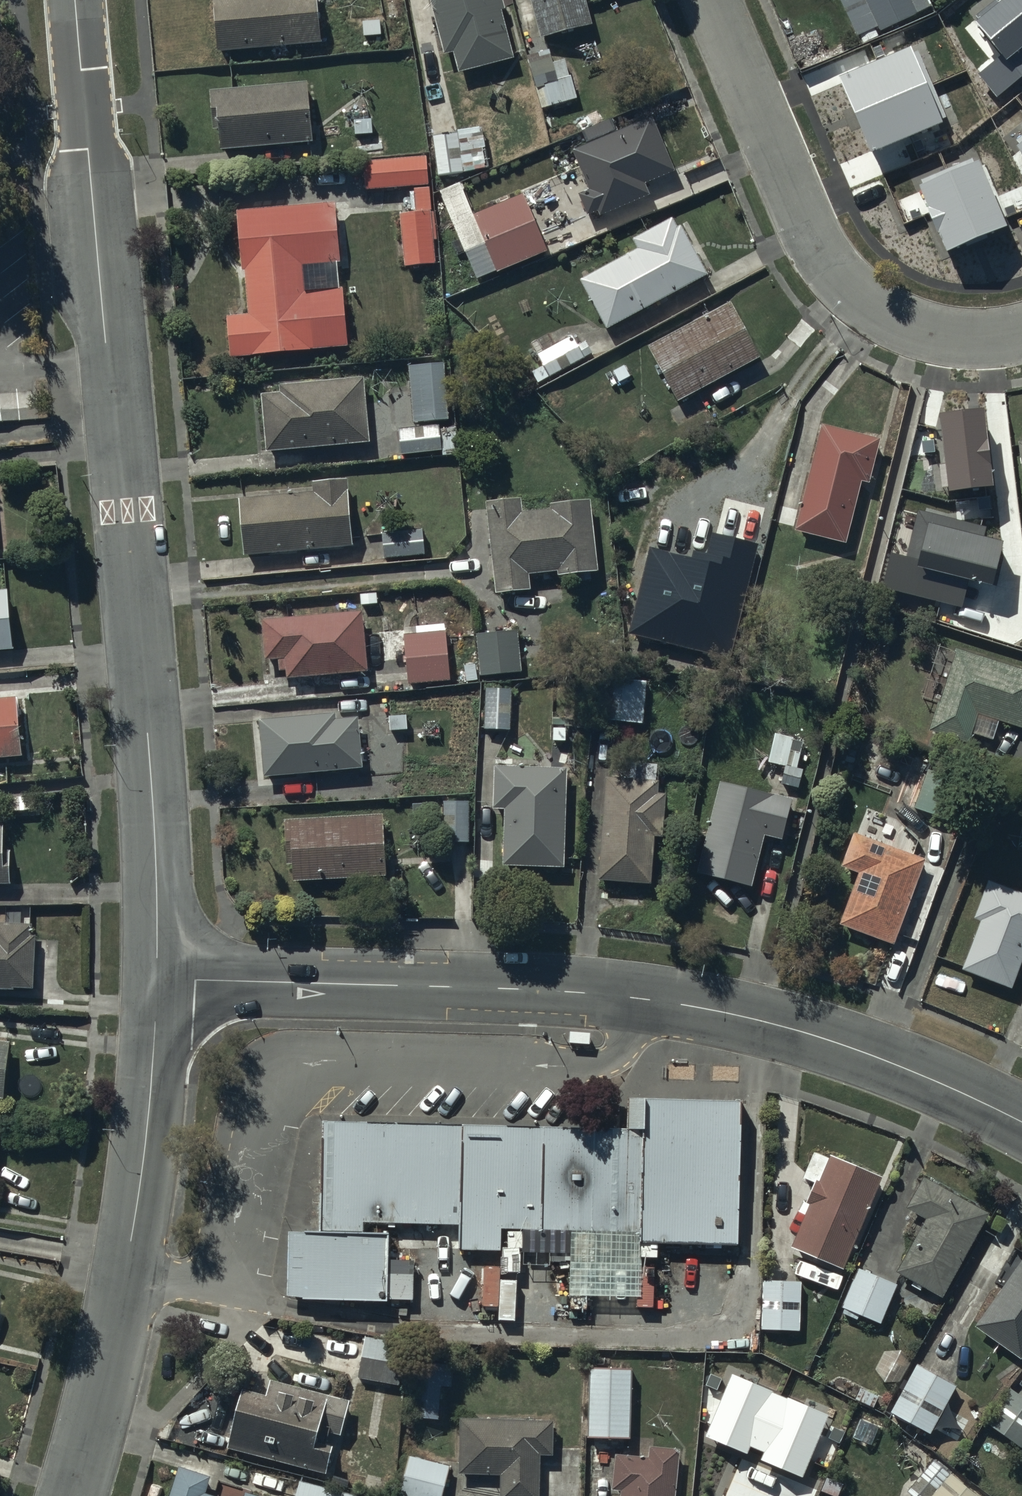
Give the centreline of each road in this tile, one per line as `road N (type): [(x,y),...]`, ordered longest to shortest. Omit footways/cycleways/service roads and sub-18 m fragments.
road 1 (residential): [(86,0),(155,767),(159,971)]
road 2 (tertiary): [(159,971),(548,993),(718,1014),(977,1094),(1021,1120)]
road 3 (tertiary): [(74,1495),(111,1364),(141,1167),(159,971)]
road 4 (residential): [(713,0),(799,200),(853,291),(914,338),(964,352),(1021,344)]

